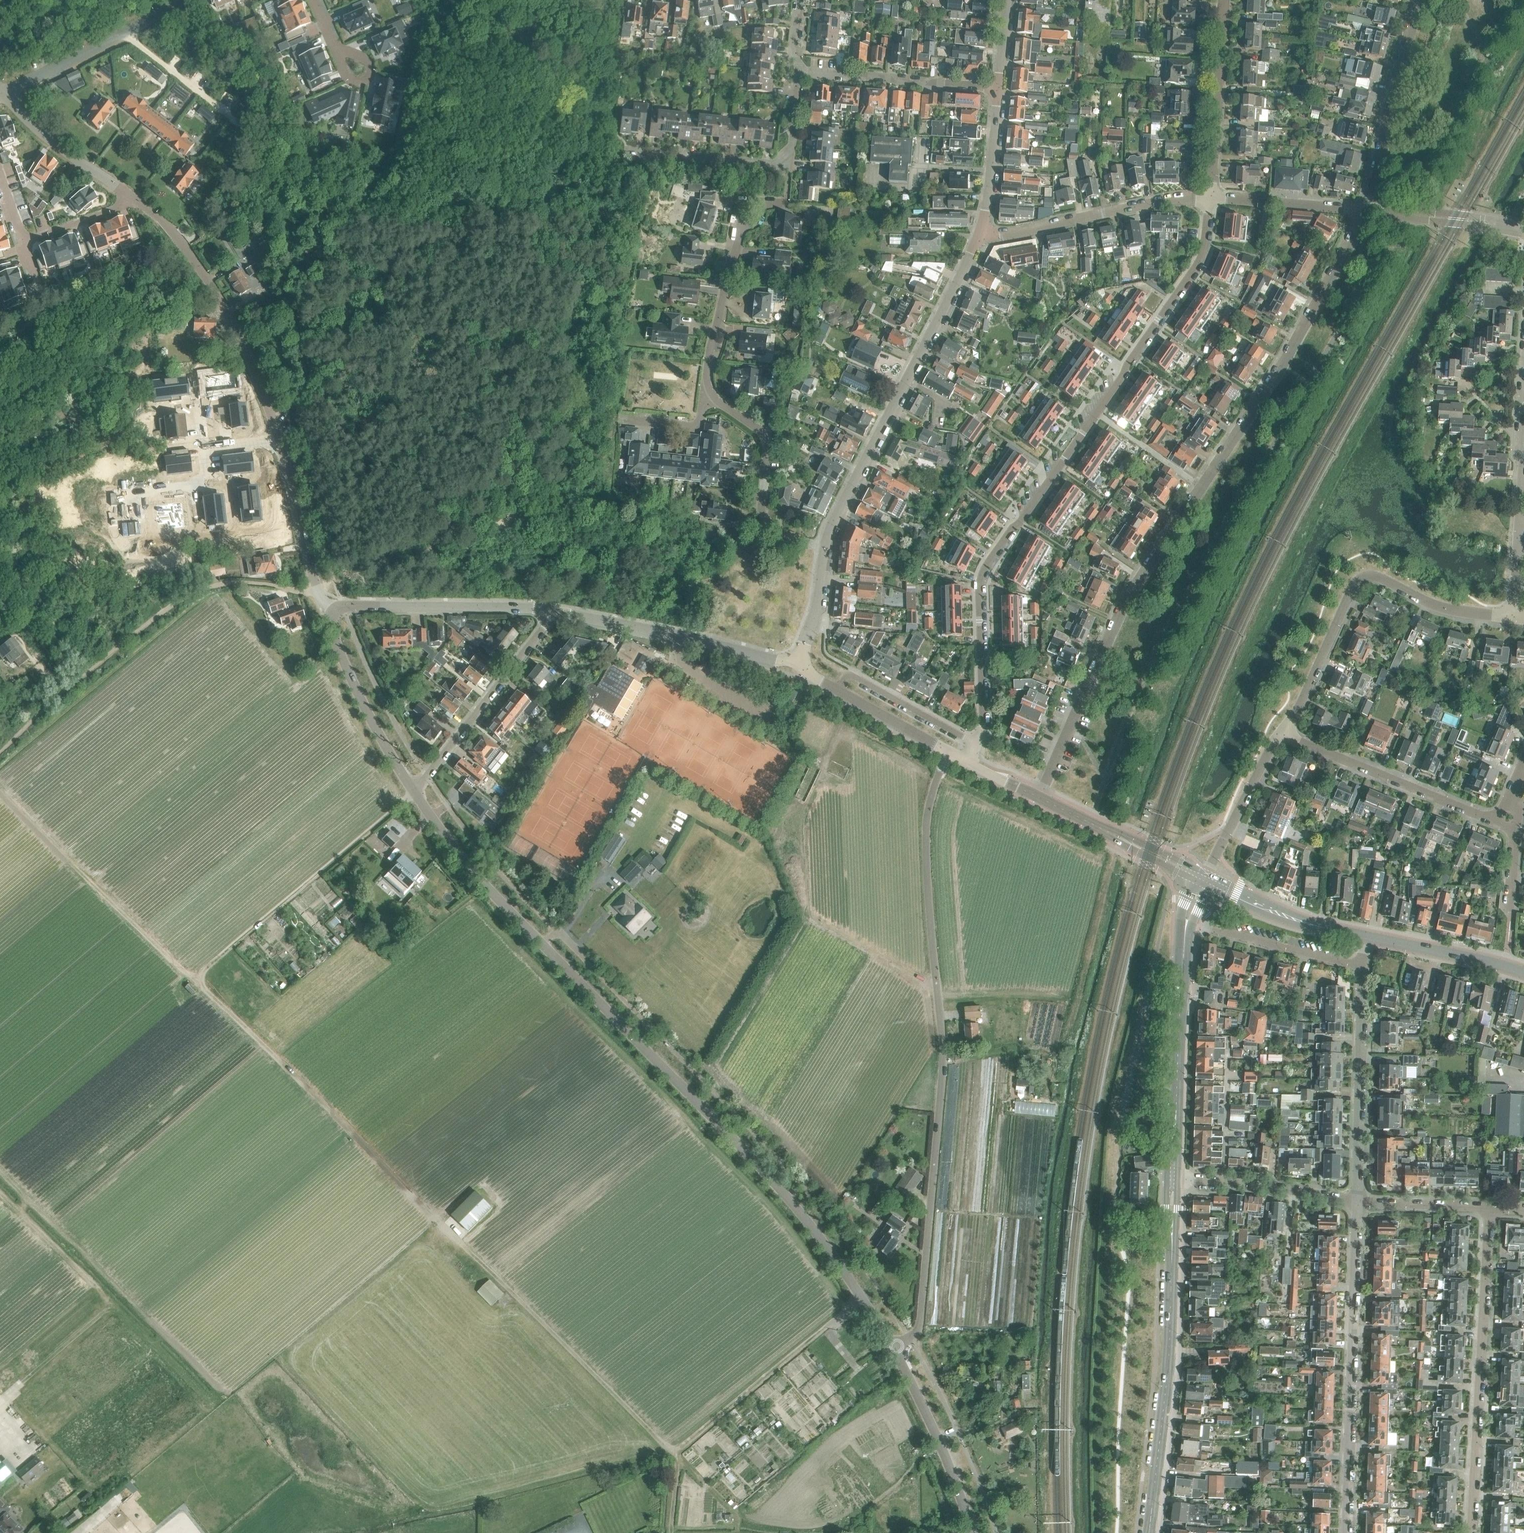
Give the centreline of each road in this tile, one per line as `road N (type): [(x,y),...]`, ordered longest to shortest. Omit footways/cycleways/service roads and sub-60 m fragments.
road 1 (unclassified): [(894,1349),(748,1150),(504,905),(413,789)]
road 2 (residential): [(1041,798),(1127,601),(1359,209)]
road 3 (residential): [(978,743),(980,601),(988,570),(1200,261),(1211,197)]
road 4 (unclassified): [(950,753),(928,808),(943,1056),(921,1321),(894,1349)]
road 5 (secondary): [(1148,1532),(1169,1352),(1174,1179)]
road 6 (residential): [(824,546),(980,235)]
road 7 (residential): [(1286,735),(1356,583),(1375,577),(1441,609),(1513,619)]
road 8 (residential): [(1348,1532),(1356,1202)]
road 9 (residential): [(1471,1532),(1488,1208)]
road 10 (track): [(863,1299),(675,1452),(672,1532)]
road 11 (track): [(943,1056),(1061,1042),(1115,847)]
road 12 (residential): [(278,443),(238,332),(175,235),(130,197)]
road 13 (secondary): [(1174,1179),(1186,924)]
road 14 (residential): [(1513,830),(1286,735)]
road 15 (unclassified): [(794,667),(711,641),(558,611)]
road 16 (track): [(233,943),(413,789)]
road 17 (residential): [(1356,1202),(1364,968)]
road 18 (residential): [(980,235),(1211,197)]
road 19 (unclassified): [(558,611),(354,605),(329,621)]
road 20 (residential): [(558,611),(413,789)]
road 21 (residential): [(824,546),(767,524),(762,435),(706,383)]
road 22 (residential): [(1359,209),(1417,0)]
road 23 (residential): [(998,89),(795,72)]
road 24 (unclassified): [(973,1532),(894,1349)]
road 25 (residential): [(1211,197),(1223,0)]
road 26 (residential): [(1,94),(168,0)]
road 27 (unclassified): [(413,789),(372,722),(329,621)]
road 28 (residential): [(1356,1202),(1174,1179)]
road 29 (residential): [(1186,924),(1364,968)]
road 30 (residential): [(1205,879),(1041,798)]
road 31 (secondary): [(1365,935),(1297,921),(1205,879)]
road 32 (residential): [(1205,879),(1275,741),(1286,735)]
road 33 (residential): [(1359,209),(1523,228)]
road 34 (residential): [(130,197),(1,94)]
road 35 (residential): [(706,383),(739,222)]
road 36 (residential): [(978,743),(852,676),(839,692)]
road 37 (secondary): [(1523,972),(1365,935)]
road 38 (residential): [(629,156),(788,161)]
road 39 (residential): [(319,594),(278,443)]
road 40 (residential): [(1211,197),(1359,209)]
road 41 (residential): [(980,235),(998,89)]
road 42 (residential): [(1488,1208),(1356,1202)]
road 43 (residential): [(950,753),(839,692)]
road 44 (residential): [(615,417),(691,427),(700,420),(706,383)]
road 45 (residential): [(794,667),(814,615),(824,546)]
road 46 (residential): [(203,453),(207,484),(114,498)]
road 47 (residential): [(1519,531),(1523,410)]

